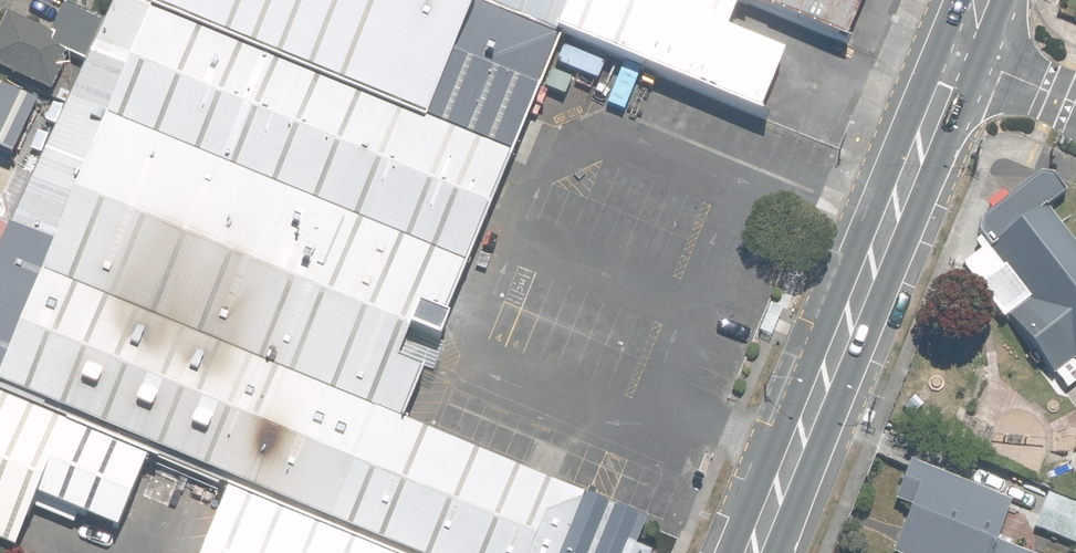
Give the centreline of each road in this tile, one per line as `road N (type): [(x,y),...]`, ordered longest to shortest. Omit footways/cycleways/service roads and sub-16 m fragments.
road 1 (secondary): [(752,552),(961,51)]
road 2 (residential): [(961,51),(1075,99)]

